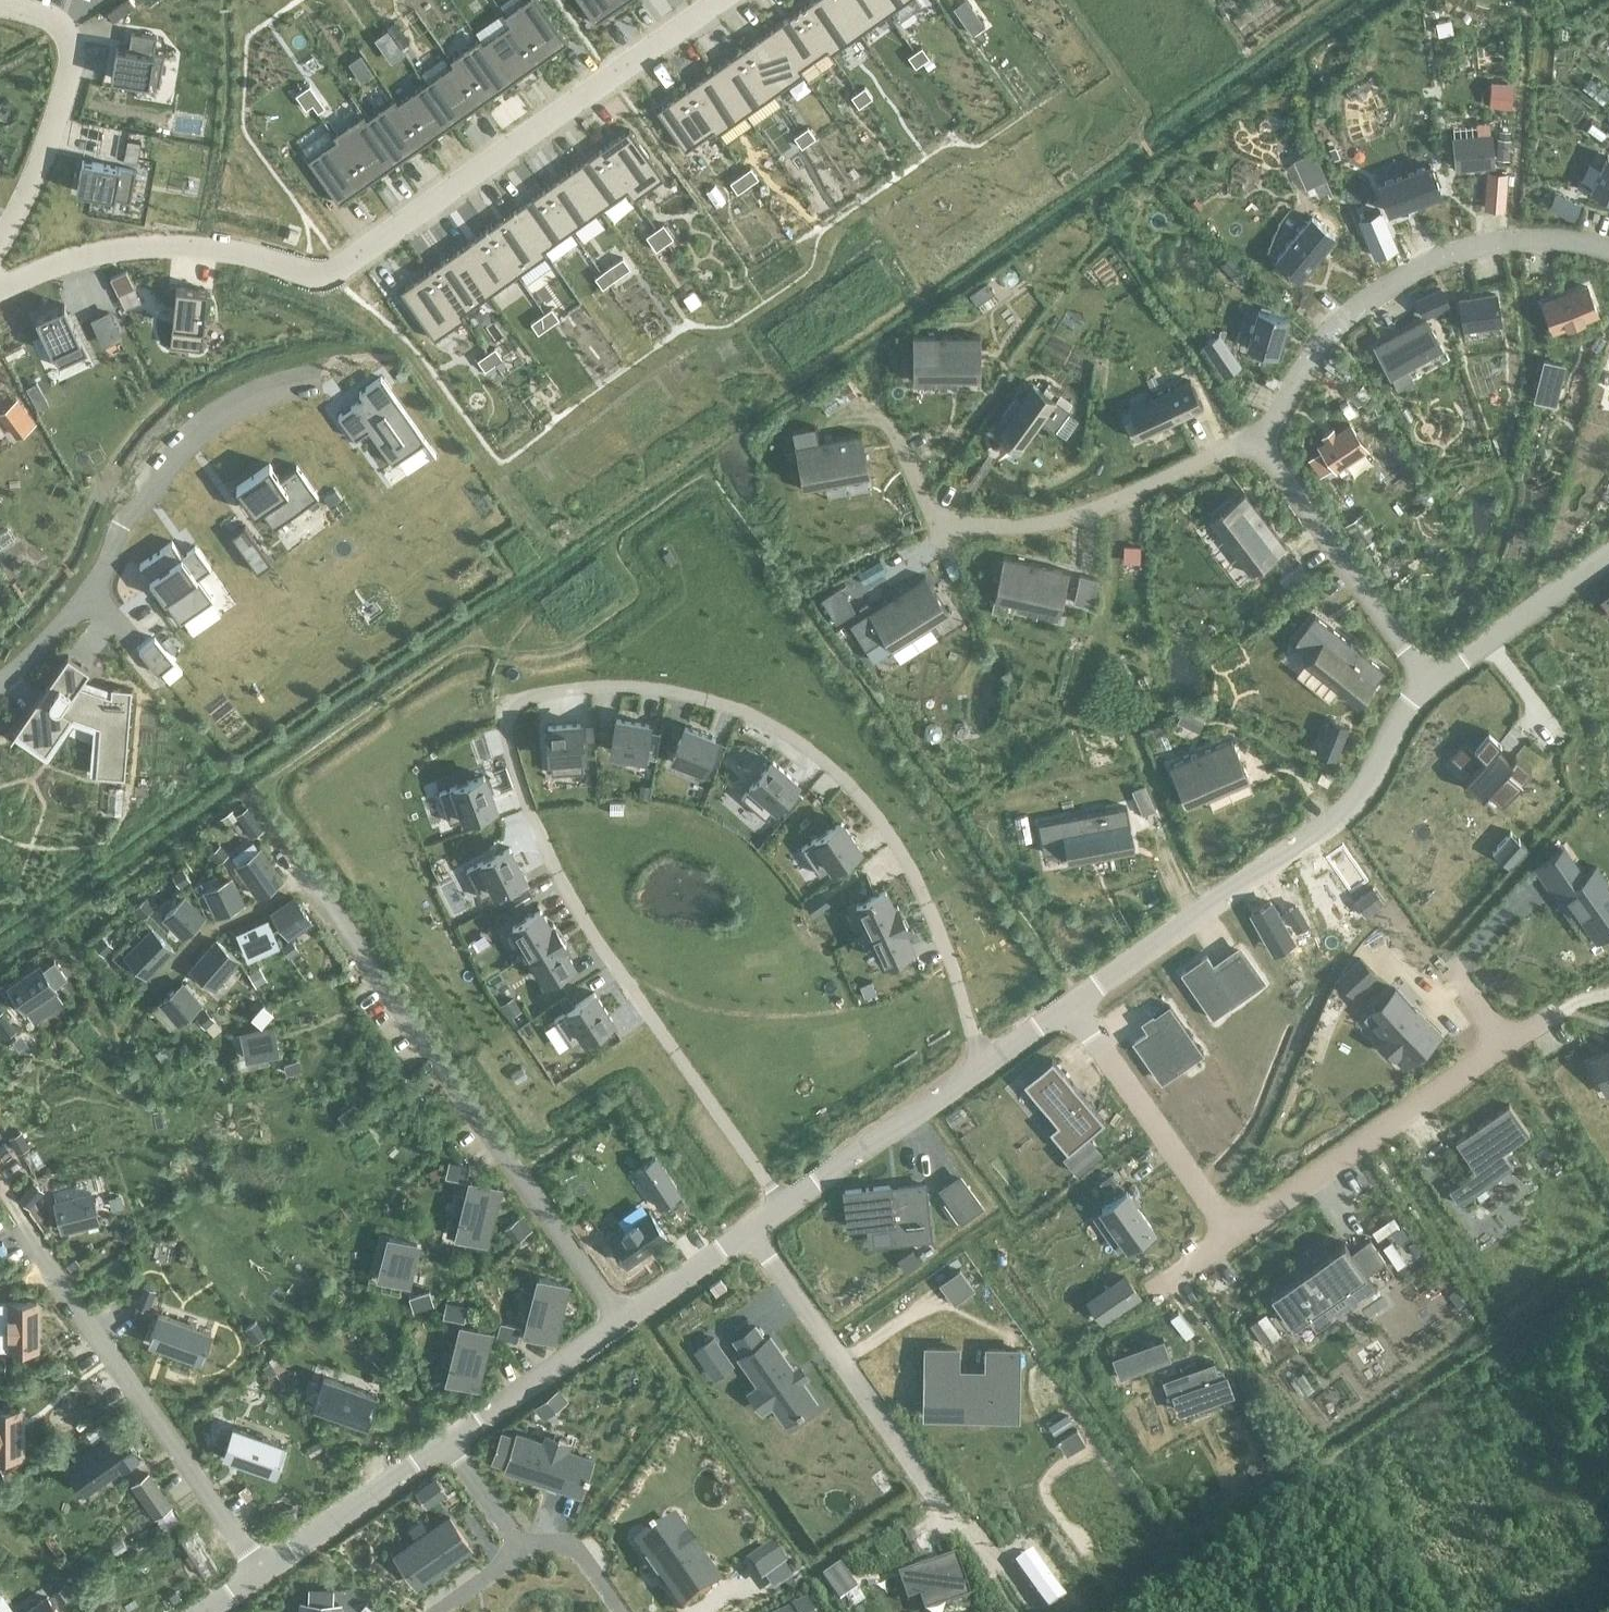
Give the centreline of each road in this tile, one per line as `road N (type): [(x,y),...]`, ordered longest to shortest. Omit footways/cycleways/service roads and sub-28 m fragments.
road 1 (residential): [(988,1064),(912,888),(878,828),(828,768),(708,696),(637,685),(573,688),(521,704),(506,725),(557,870),(779,1211)]
road 2 (residential): [(721,0),(351,258),(307,266),(145,246),(80,254),(0,282)]
road 3 (residential): [(617,1326),(278,832)]
road 4 (residential): [(1076,1005),(1371,798),(1427,680)]
road 5 (residential): [(880,414),(910,493),(945,528),(1020,531),(1263,451)]
road 6 (residential): [(1263,451),(1293,376),(1347,307),(1413,262),(1493,234),(1559,232),(1608,242)]
road 7 (residential): [(306,383),(239,402),(167,448),(141,477),(92,591),(40,652),(0,683)]
road 8 (residential): [(259,1573),(0,1208)]
road 9 (residential): [(750,1231),(960,1540)]
road 10 (residential): [(1239,1238),(1509,1047)]
road 11 (residential): [(0,250),(50,151),(66,90),(65,52),(24,11),(0,6)]
road 12 (residential): [(1239,1238),(1076,1005)]
road 13 (residential): [(1263,451),(1427,680)]
road 14 (residential): [(779,1211),(988,1064)]
road 15 (residential): [(259,1573),(448,1443)]
road 16 (residential): [(1608,553),(1427,680)]
road 17 (residential): [(448,1443),(617,1326)]
road 18 (residential): [(617,1326),(750,1231)]
road 19 (residential): [(629,1611),(574,1541),(533,1537),(523,1546)]
road 20 (residential): [(448,1443),(523,1546)]

